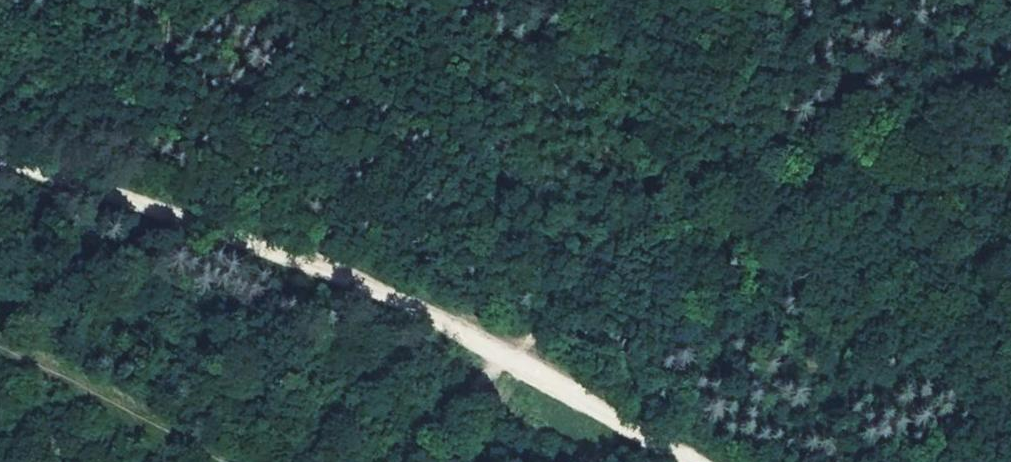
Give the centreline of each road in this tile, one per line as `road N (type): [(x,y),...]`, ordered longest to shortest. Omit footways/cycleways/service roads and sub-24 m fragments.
road 1 (track): [(680,461),(513,361),(415,314),(158,204),(0,156)]
road 2 (track): [(1010,78),(802,137),(619,240),(433,461)]

